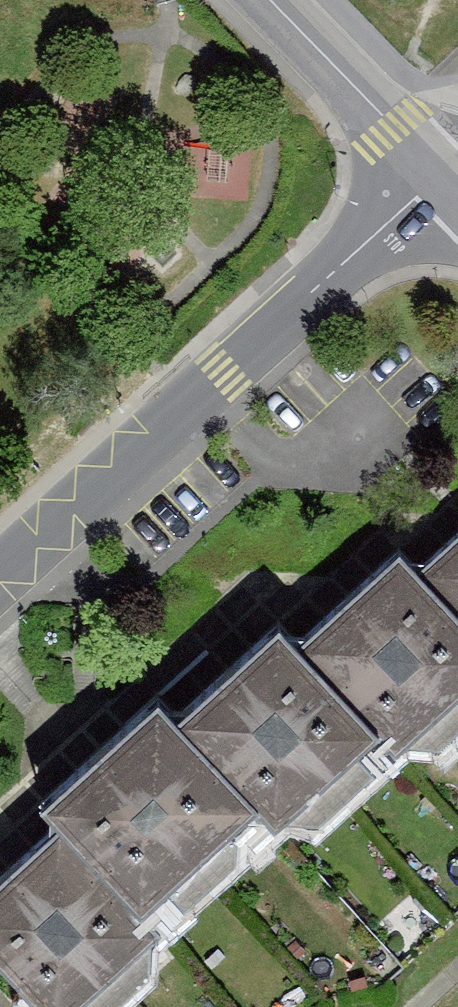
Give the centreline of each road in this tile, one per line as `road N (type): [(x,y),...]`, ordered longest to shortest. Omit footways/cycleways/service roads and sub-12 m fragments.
road 1 (residential): [(446,185),(400,216),(0,581)]
road 2 (tertiary): [(267,0),(446,185)]

